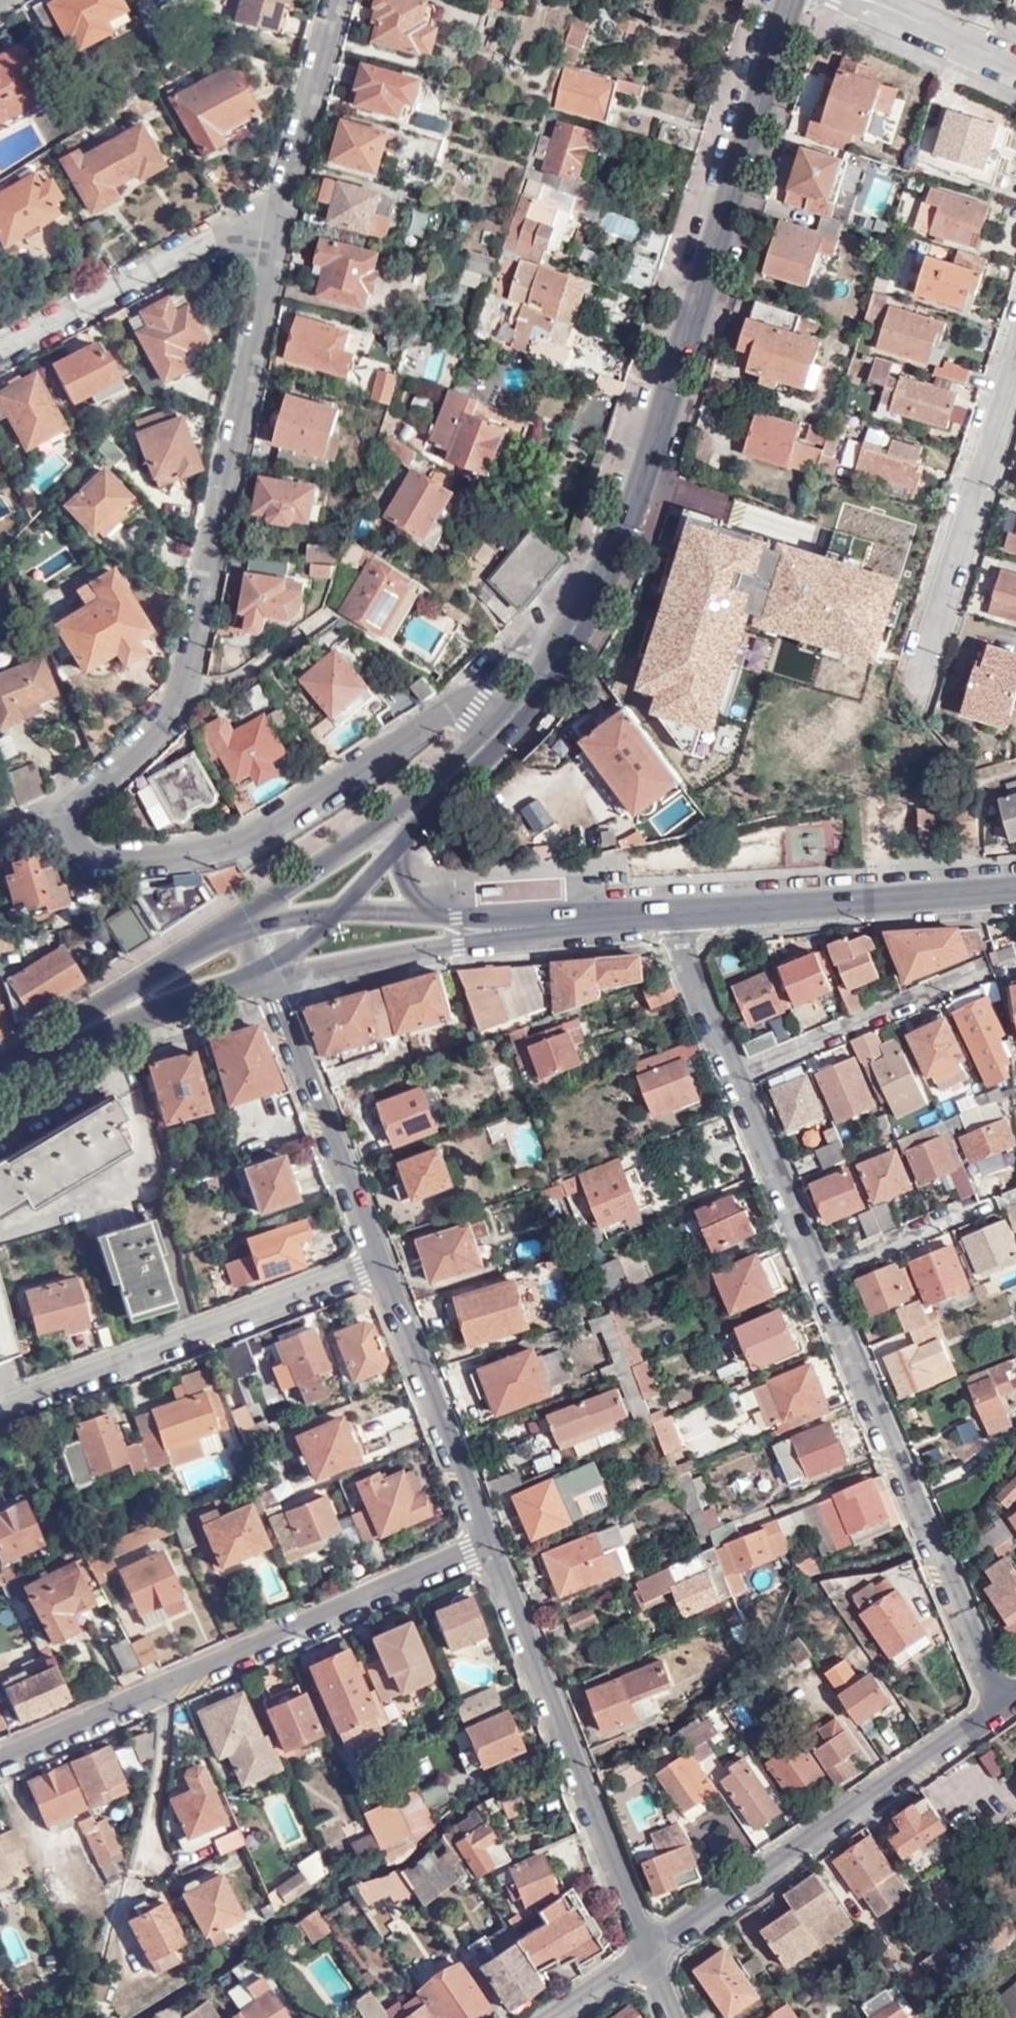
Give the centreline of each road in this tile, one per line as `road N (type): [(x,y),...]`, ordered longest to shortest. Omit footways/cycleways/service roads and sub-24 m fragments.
road 1 (residential): [(509,717),(470,705),(443,712),(275,819),(212,847),(105,856),(69,837),(65,814),(78,793),(151,741),(179,700),(285,199)]
road 2 (primary): [(509,717),(575,628),(607,566),(790,0)]
road 3 (residential): [(484,1556),(0,1772)]
road 4 (residential): [(992,1712),(813,1274)]
road 5 (residential): [(484,1556),(650,1956)]
road 6 (residential): [(650,1956),(992,1712)]
road 7 (residential): [(0,1416),(375,1264)]
road 8 (residential): [(1015,369),(911,712)]
road 9 (tertiary): [(1015,885),(676,913)]
road 10 (residential): [(0,348),(285,199)]
road 11 (residential): [(375,1264),(484,1556)]
road 12 (residential): [(270,979),(375,1264)]
road 13 (tertiary): [(270,979),(559,925)]
road 14 (residential): [(733,1078),(988,969)]
road 15 (primary): [(441,790),(254,922)]
road 16 (primary): [(254,922),(61,1039)]
road 17 (residential): [(813,1274),(733,1078)]
road 18 (residential): [(285,199),(335,0)]
road 19 (residential): [(813,1274),(976,1207)]
road 20 (residential): [(733,1078),(679,947),(676,913)]
road 21 (residential): [(1015,64),(869,0)]
road 22 (primary): [(61,1039),(184,997)]
road 23 (tertiary): [(559,925),(437,915)]

